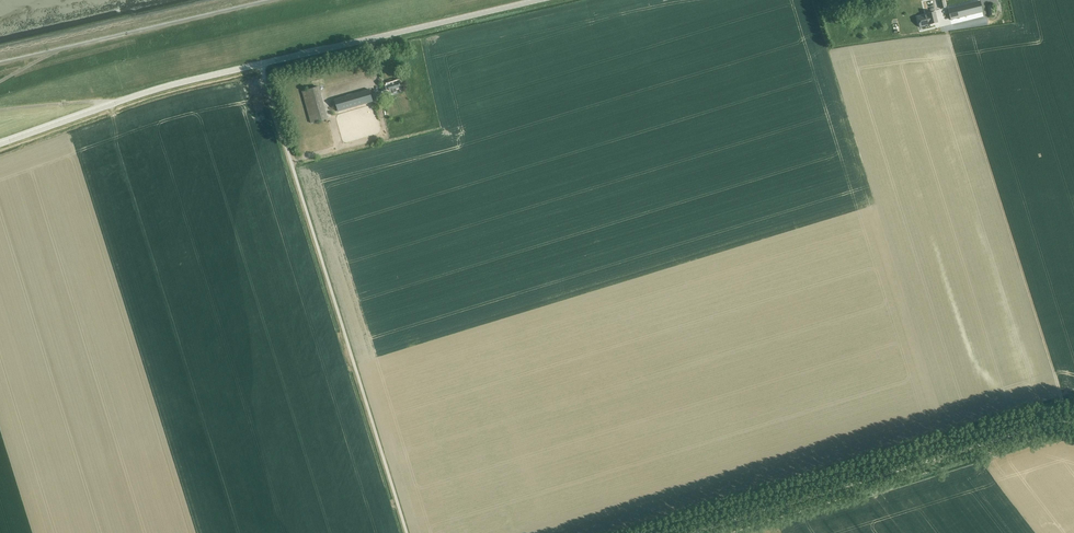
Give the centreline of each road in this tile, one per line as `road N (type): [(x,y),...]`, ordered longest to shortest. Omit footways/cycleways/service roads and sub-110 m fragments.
road 1 (unclassified): [(406,532),(261,64)]
road 2 (unclassified): [(1073,423),(1056,421),(695,532)]
road 3 (track): [(1061,403),(947,35)]
road 4 (tertiary): [(261,64),(535,0)]
road 5 (tertiary): [(0,143),(261,64)]

